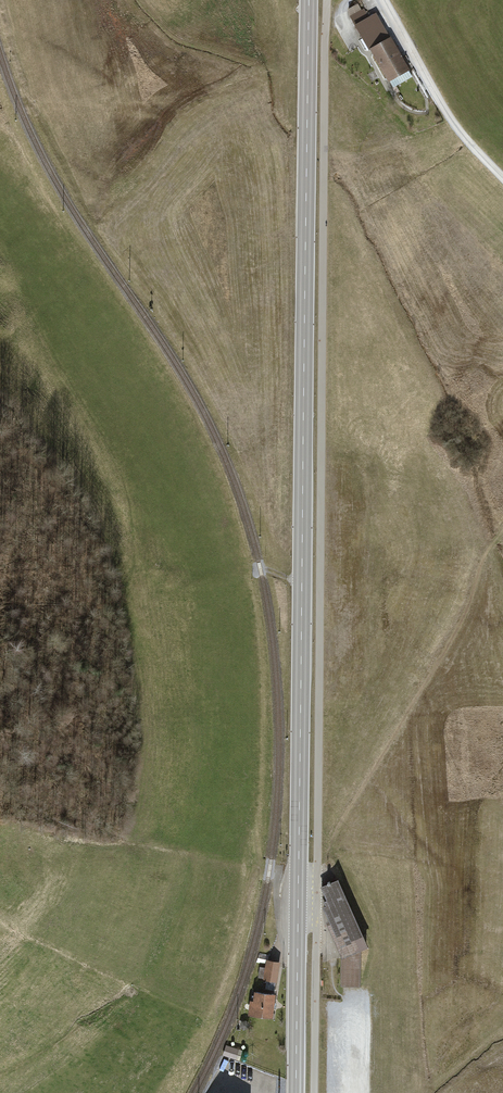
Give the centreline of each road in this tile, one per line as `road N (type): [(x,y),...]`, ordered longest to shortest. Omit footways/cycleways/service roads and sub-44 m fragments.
road 1 (secondary): [(296,1092),(308,0)]
road 2 (track): [(384,0),(457,129),(502,179)]

